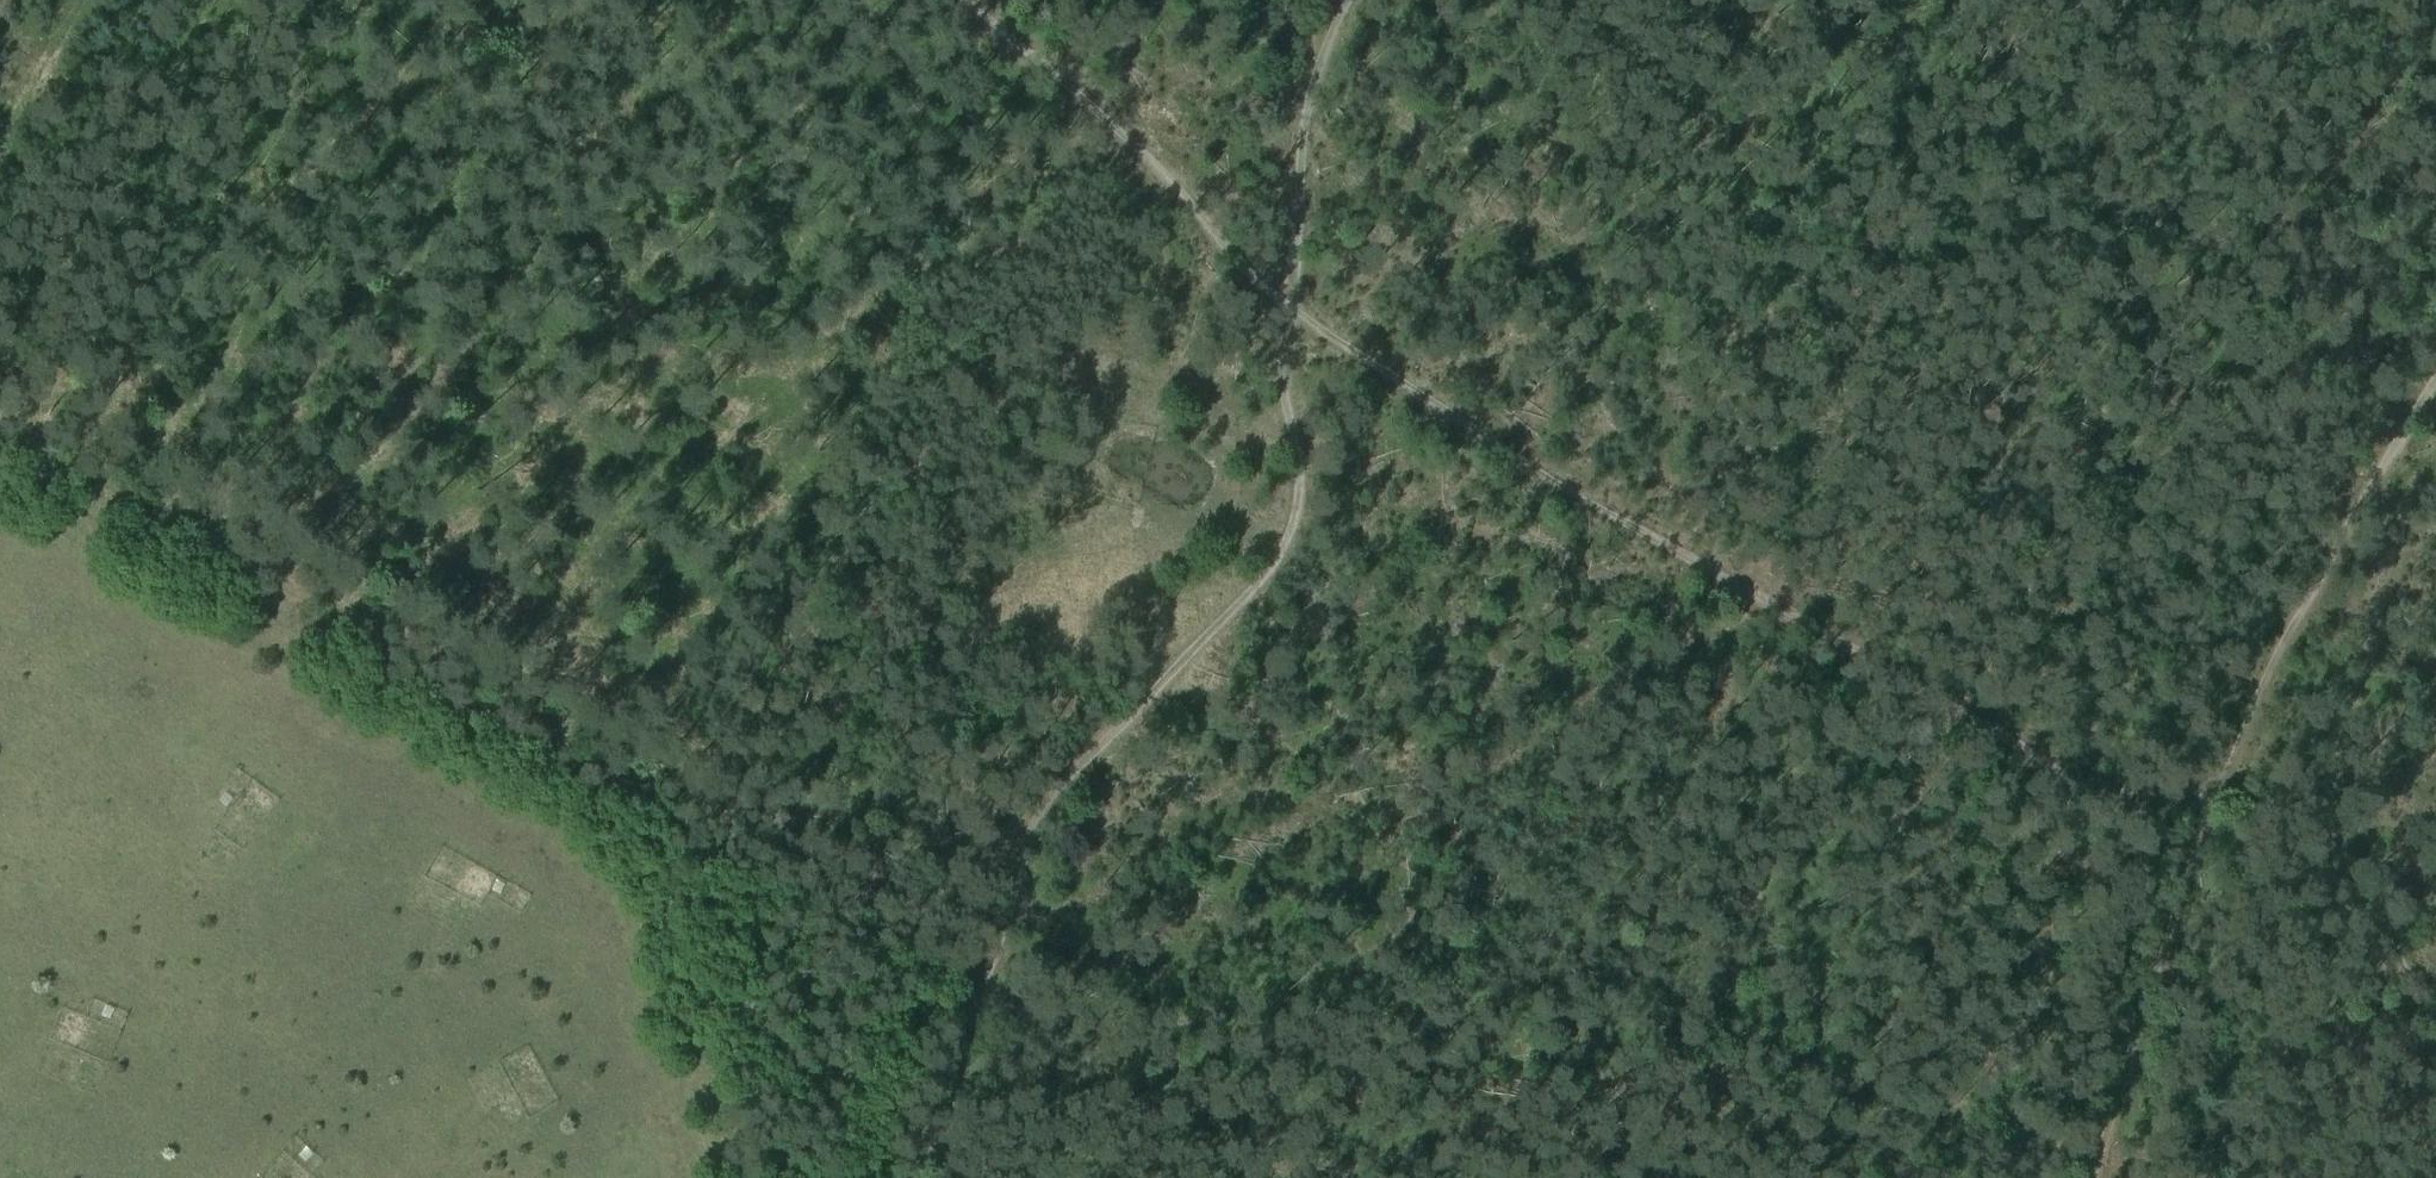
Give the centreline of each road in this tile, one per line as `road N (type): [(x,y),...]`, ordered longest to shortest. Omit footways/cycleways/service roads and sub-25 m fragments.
road 1 (track): [(987,0),(1302,322),(1590,505),(2065,772),(2096,789),(2186,799),(2210,810)]
road 2 (track): [(910,1177),(1048,805),(1283,548),(1300,500),(1281,388),(1300,179),(1312,98),(1348,0)]
road 3 (track): [(2210,810),(2323,574),(2435,386)]
road 4 (track): [(2089,1177),(2210,810)]

